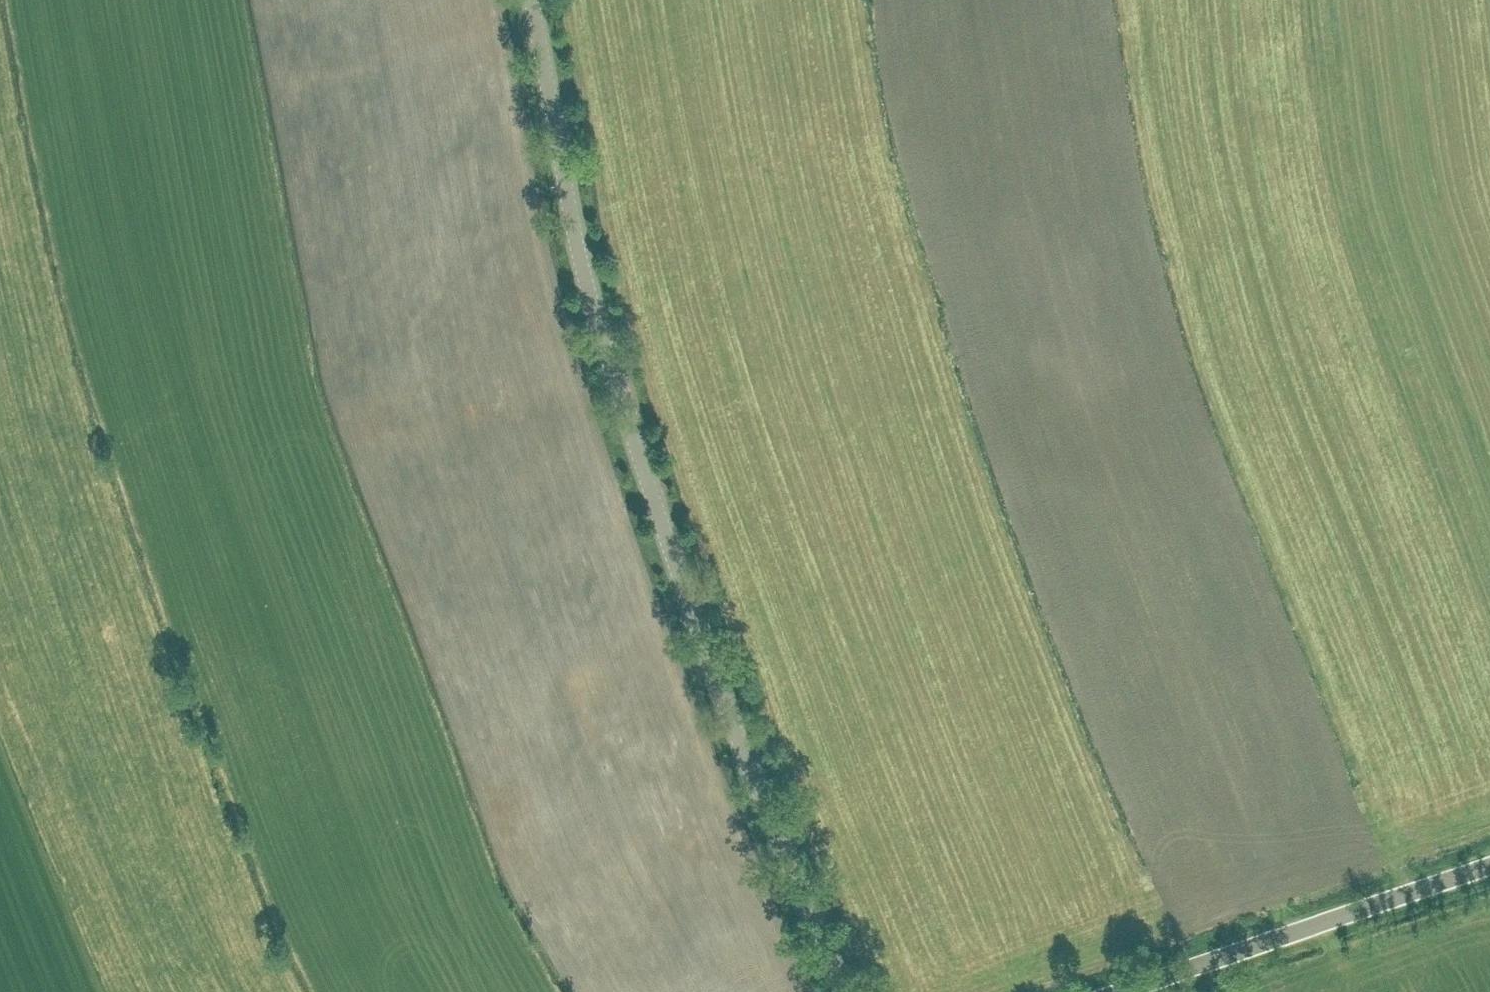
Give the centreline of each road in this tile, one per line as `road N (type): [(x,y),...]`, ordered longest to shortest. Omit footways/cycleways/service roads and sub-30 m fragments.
road 1 (tertiary): [(848,991),(802,894),(624,409),(571,230),(530,0)]
road 2 (unclassified): [(1489,863),(1110,991)]

